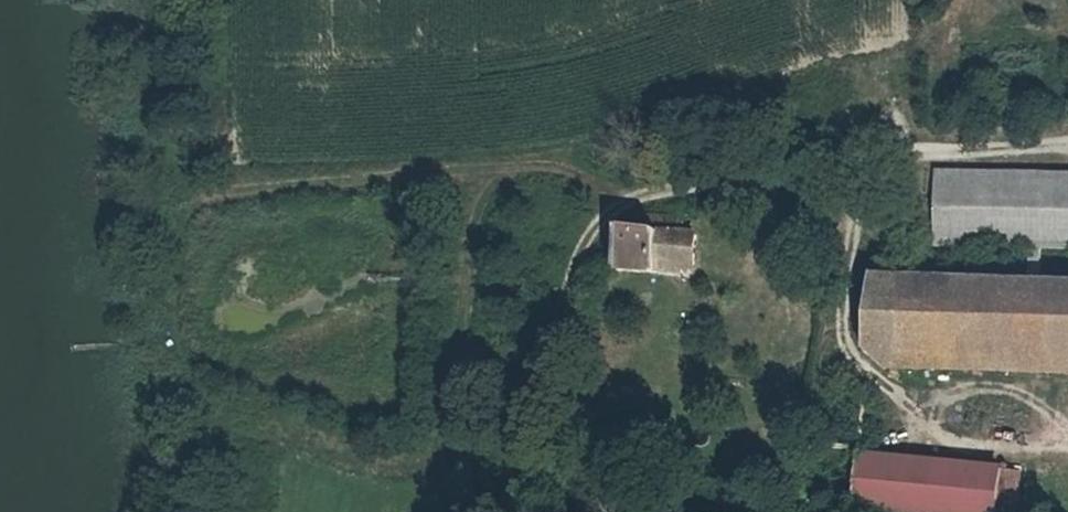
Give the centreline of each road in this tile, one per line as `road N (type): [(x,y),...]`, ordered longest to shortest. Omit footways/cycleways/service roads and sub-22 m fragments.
road 1 (track): [(1067,151),(724,189),(633,212),(588,247),(509,511)]

